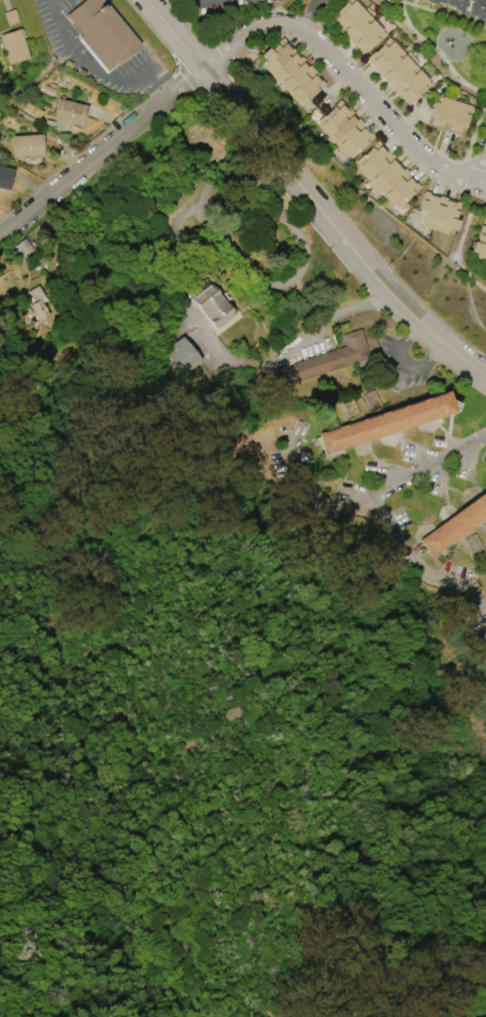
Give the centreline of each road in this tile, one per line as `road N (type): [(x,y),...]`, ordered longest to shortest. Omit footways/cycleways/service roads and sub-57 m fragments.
road 1 (residential): [(485,376),(387,290),(148,0)]
road 2 (residential): [(485,188),(408,143),(304,29),(262,26),(219,56)]
road 3 (residential): [(189,78),(0,230)]

